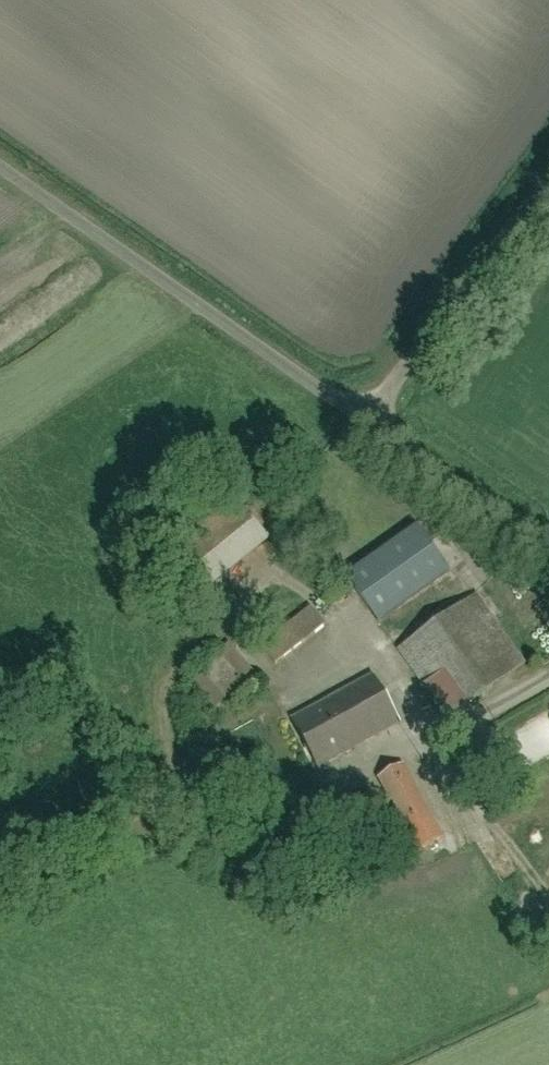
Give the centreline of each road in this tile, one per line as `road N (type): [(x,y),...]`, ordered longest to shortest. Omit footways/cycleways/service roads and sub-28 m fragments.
road 1 (residential): [(0,167),(368,424)]
road 2 (residential): [(368,424),(548,177)]
road 3 (residential): [(368,424),(548,549)]

